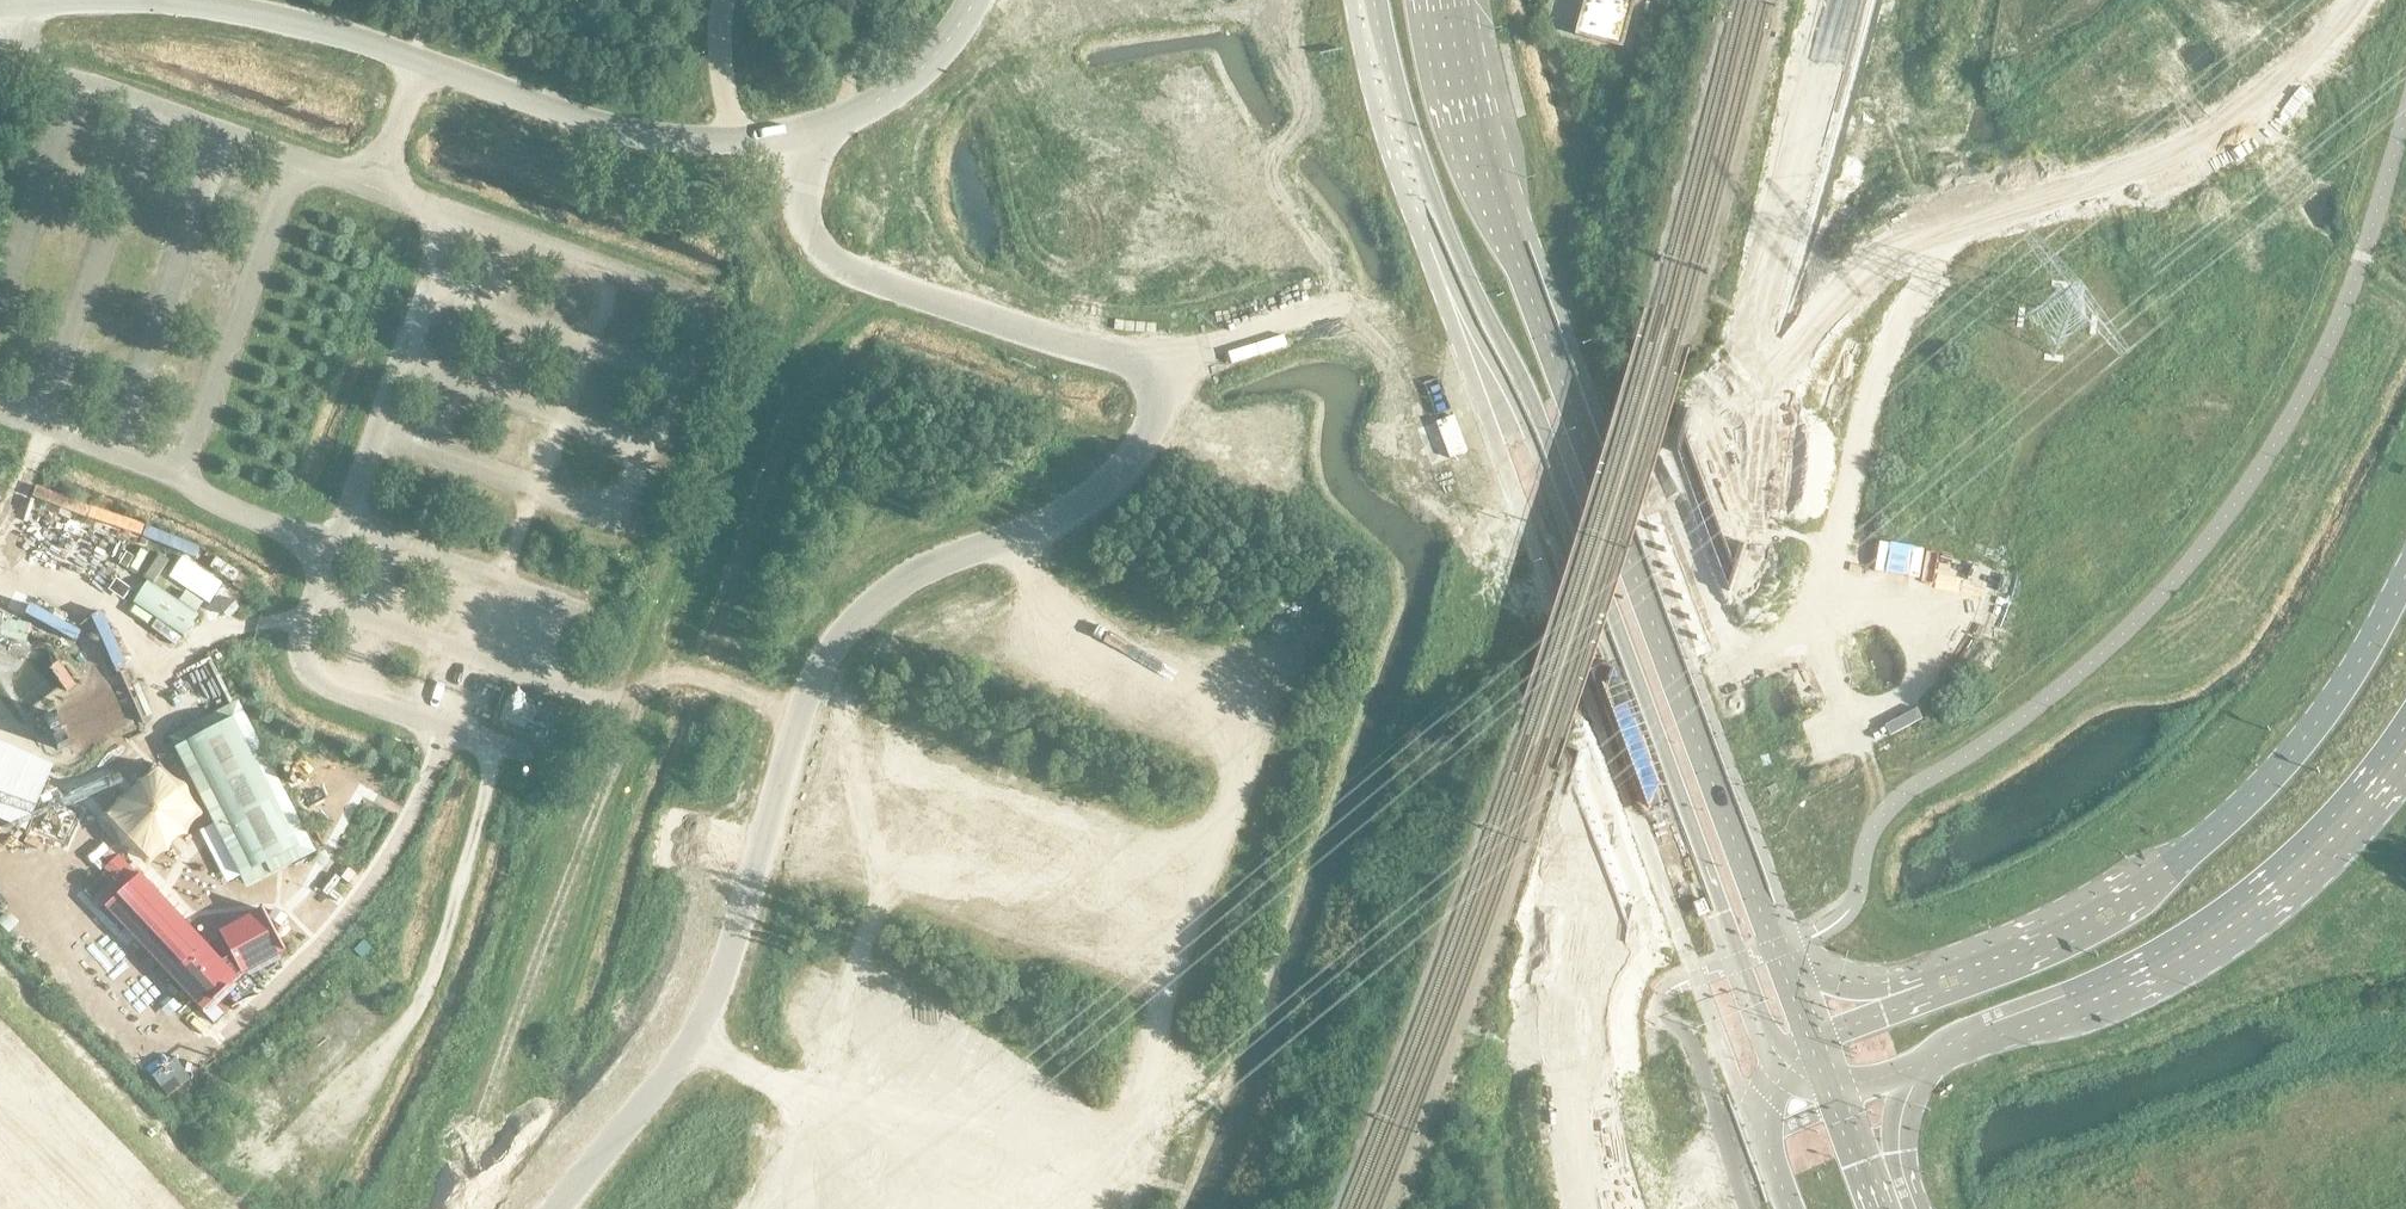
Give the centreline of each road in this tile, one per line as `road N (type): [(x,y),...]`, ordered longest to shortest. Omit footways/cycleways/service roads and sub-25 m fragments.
road 1 (unclassified): [(556,1208),(692,1042),(817,663),(891,587),(1076,506),(1113,480),(1152,423),(1146,373),(1122,356),(863,273),(819,249),(802,223),(805,146)]
road 2 (secondary): [(1777,947),(1512,238),(1484,191),(1436,0)]
road 3 (secondary): [(1430,230),(1429,266),(1753,1127)]
road 4 (secondary): [(1430,230),(1525,411),(1752,1017),(1780,1066)]
road 5 (secondary): [(2405,575),(2336,697),(2280,766),(2183,856),(2067,928),(1891,994)]
road 6 (secondary): [(1919,1064),(2113,992),(2225,928),(2303,867),(2405,751)]
road 7 (tertiary): [(414,65),(240,18),(142,7),(0,8)]
road 8 (tertiary): [(738,147),(595,134),(414,65)]
road 9 (secondary): [(1363,0),(1386,104),(1430,230)]
road 10 (tertiary): [(805,146),(920,68),(972,0)]
road 11 (unclassified): [(738,147),(722,81),(719,28),(727,0)]
road 12 (residential): [(414,65),(375,185)]
road 13 (secondary): [(1891,994),(1826,974),(1777,947)]
road 14 (secondary): [(1882,1181),(1904,1090),(1919,1064)]

